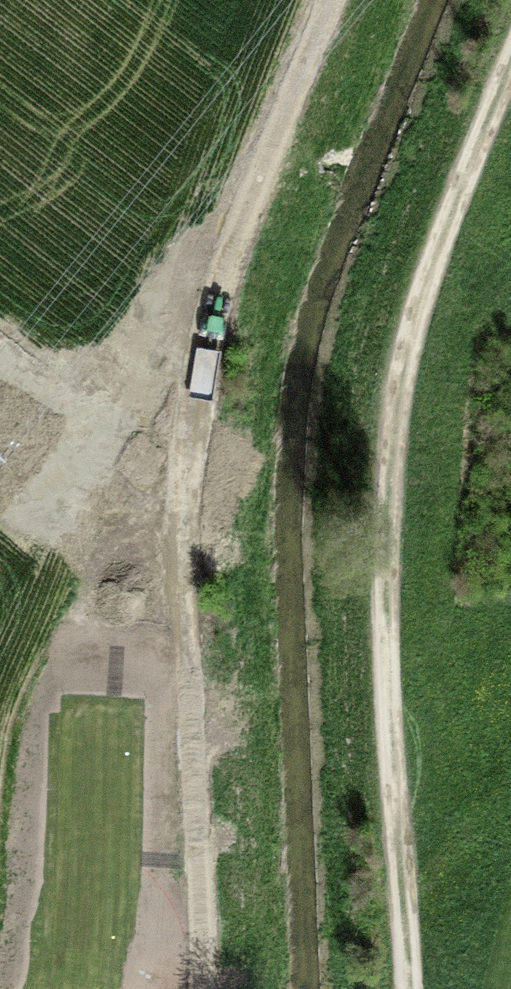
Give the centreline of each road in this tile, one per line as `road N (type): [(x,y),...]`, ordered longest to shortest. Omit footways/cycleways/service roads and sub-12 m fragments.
road 1 (track): [(315,0),(234,201),(187,408),(176,509),(197,988)]
road 2 (track): [(510,90),(416,354),(405,534),(418,988)]

